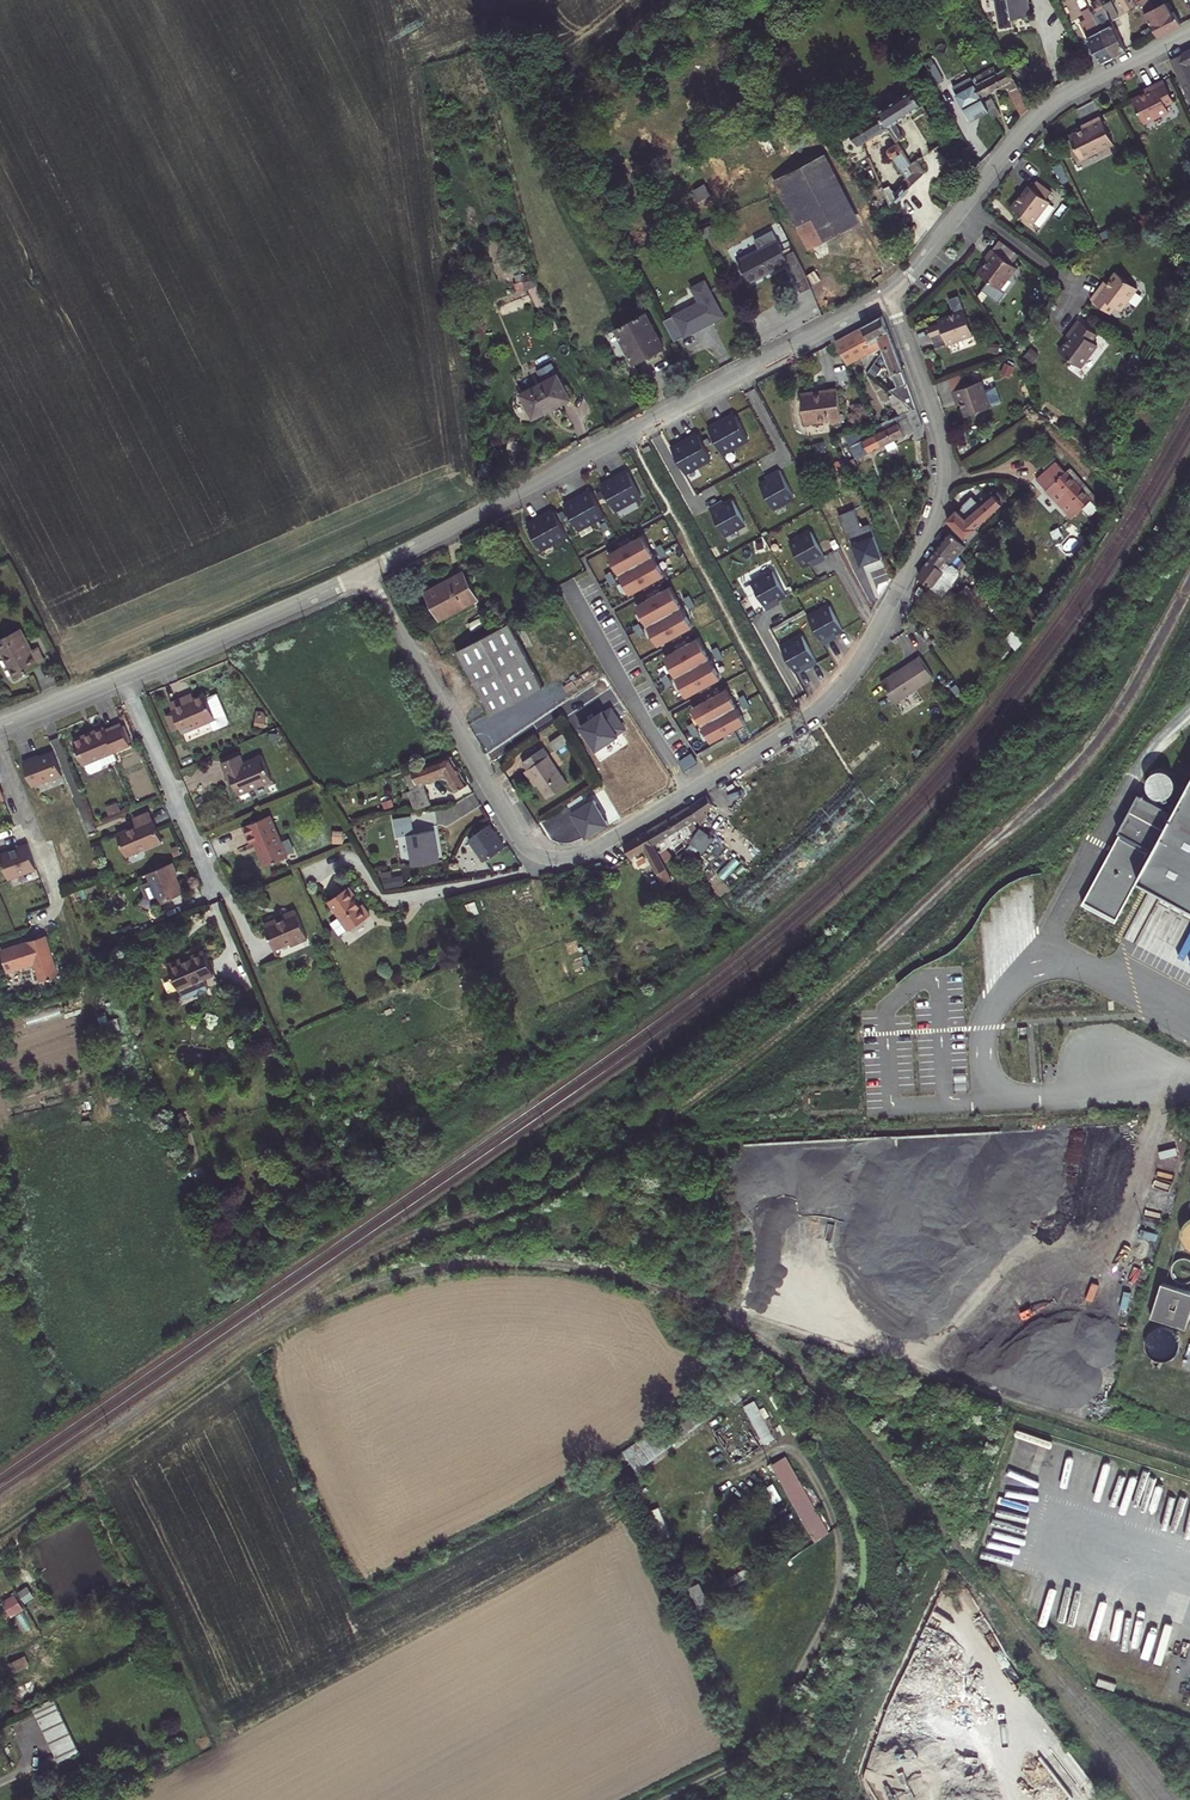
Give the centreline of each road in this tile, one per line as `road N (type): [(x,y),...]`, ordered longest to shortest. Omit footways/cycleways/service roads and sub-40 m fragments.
road 1 (residential): [(366,572),(523,841),(554,859),(595,849),(805,721),(853,668),(891,605),(931,518),(941,464),(938,426),(891,295)]
road 2 (residential): [(891,295),(366,572)]
road 3 (residential): [(1189,33),(1034,119),(891,295)]
road 4 (residential): [(667,1799),(740,1761),(762,1738),(834,1606),(843,1570),(838,1526)]
road 5 (track): [(0,1529),(263,1347)]
road 6 (residential): [(366,572),(124,676)]
road 7 (residential): [(124,676),(217,897)]
road 8 (residential): [(124,676),(0,727)]

